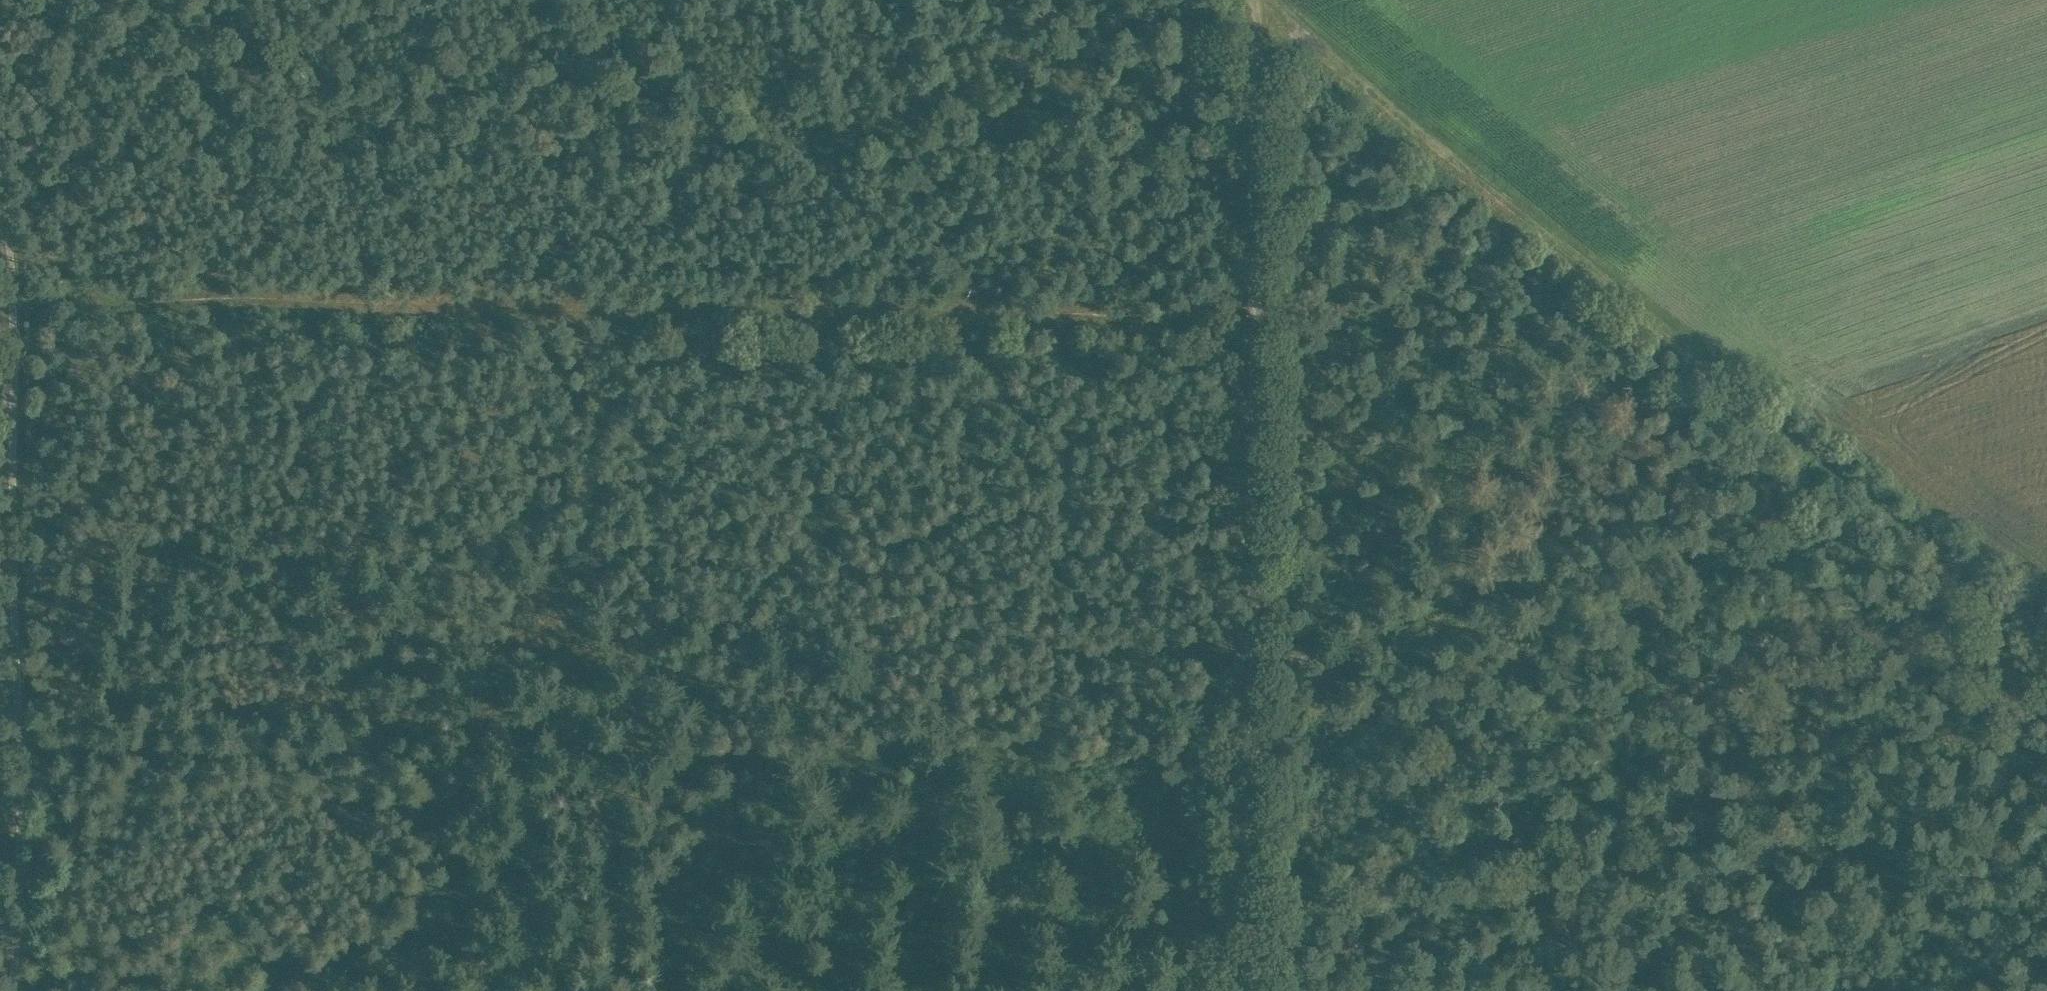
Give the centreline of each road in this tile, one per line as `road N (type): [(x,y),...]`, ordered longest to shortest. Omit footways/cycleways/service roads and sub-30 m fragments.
road 1 (track): [(1255,317),(97,300)]
road 2 (track): [(1252,740),(145,732)]
road 3 (track): [(1254,0),(1295,44),(1526,222),(1965,560),(2046,612)]
road 4 (track): [(1252,740),(1255,317)]
road 5 (track): [(1255,317),(1252,0)]
road 6 (track): [(1252,990),(1252,740)]
road 7 (track): [(145,732),(0,725)]

